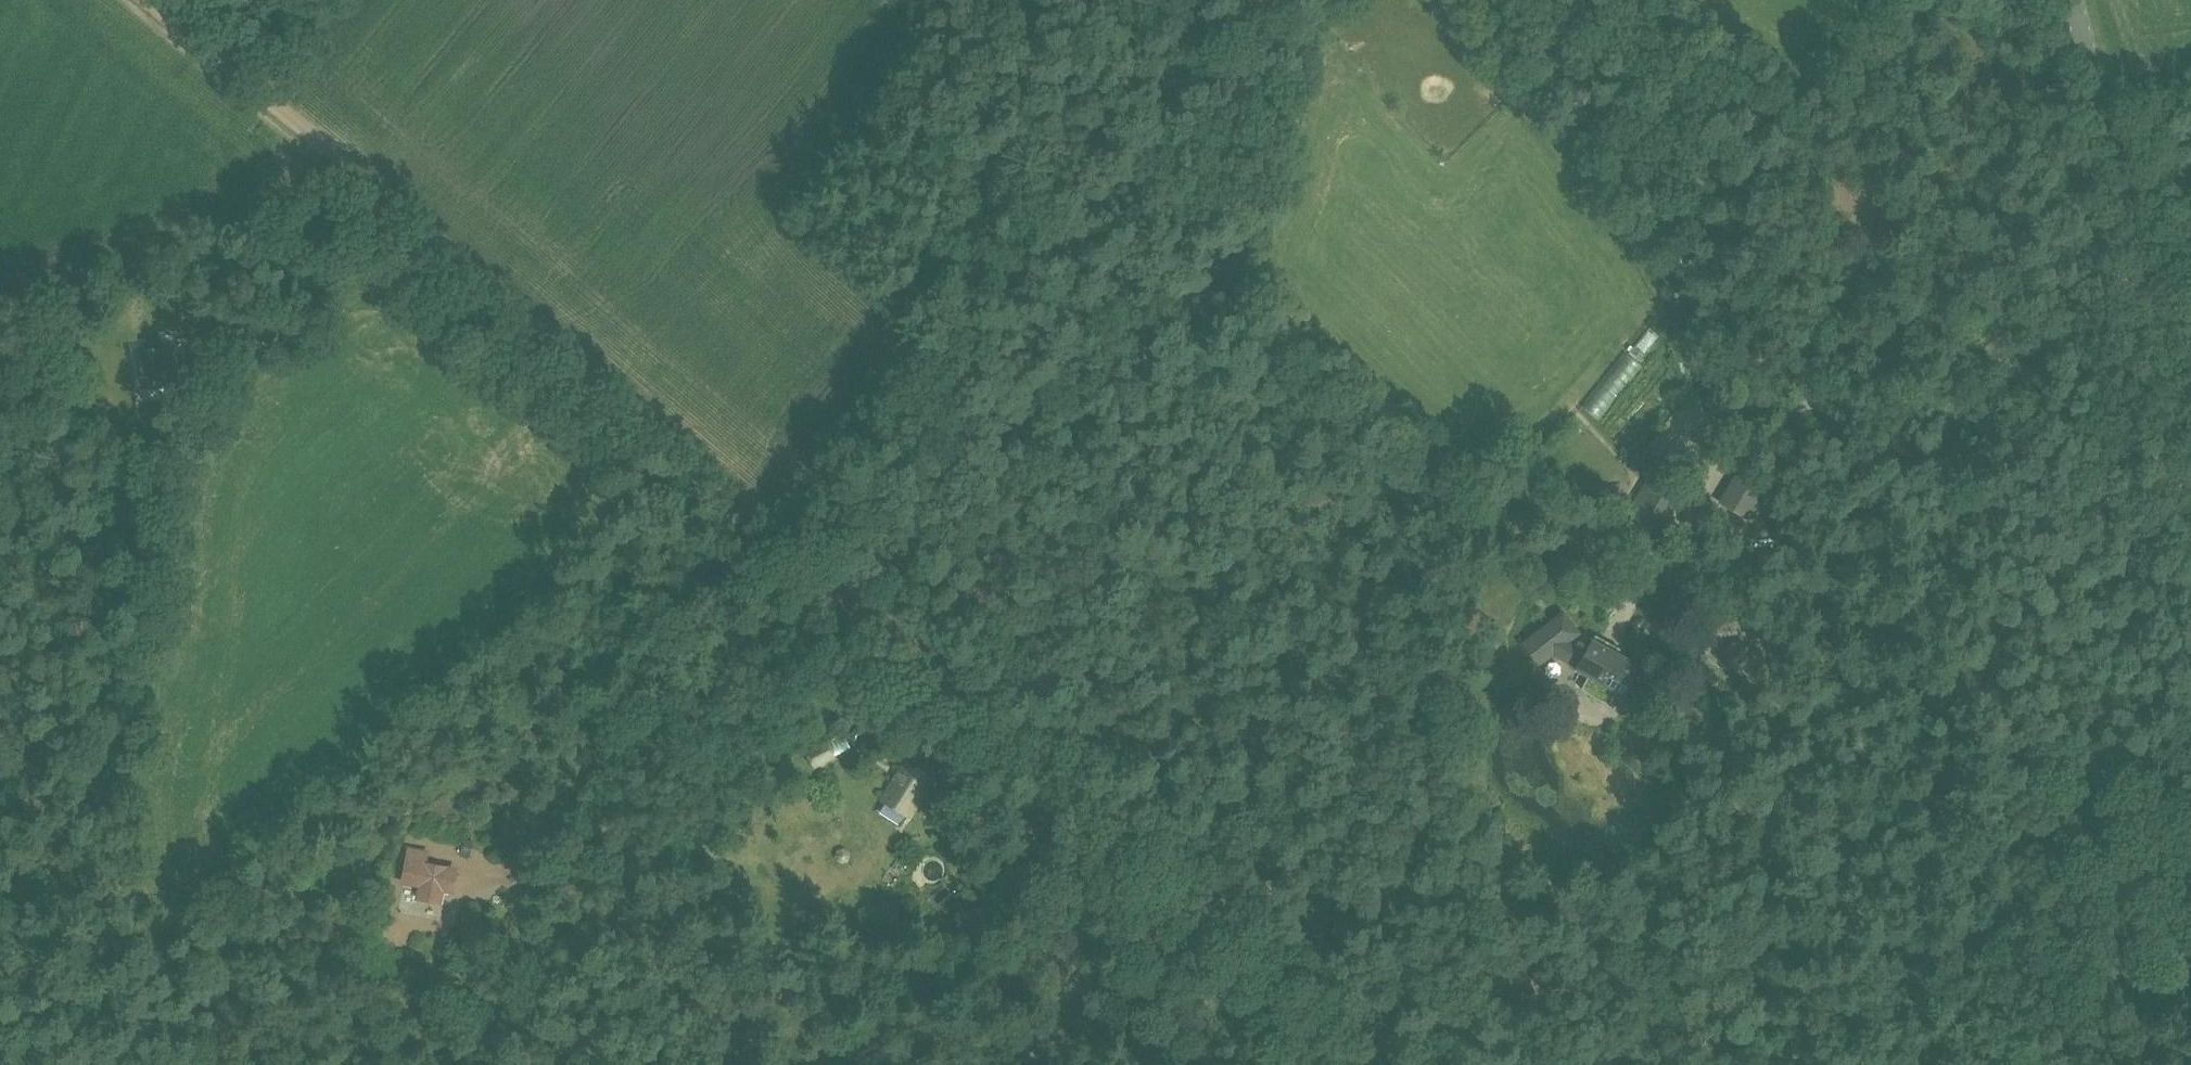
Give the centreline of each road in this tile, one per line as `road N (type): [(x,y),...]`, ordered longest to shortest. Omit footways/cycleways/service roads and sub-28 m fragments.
road 1 (track): [(143,0),(1413,1064)]
road 2 (track): [(801,572),(761,617),(591,731),(543,782),(427,972),(342,1064)]
road 3 (tertiary): [(2190,480),(2068,0)]
road 4 (track): [(1863,1064),(1873,1036),(1865,914),(1820,779),(1756,652)]

